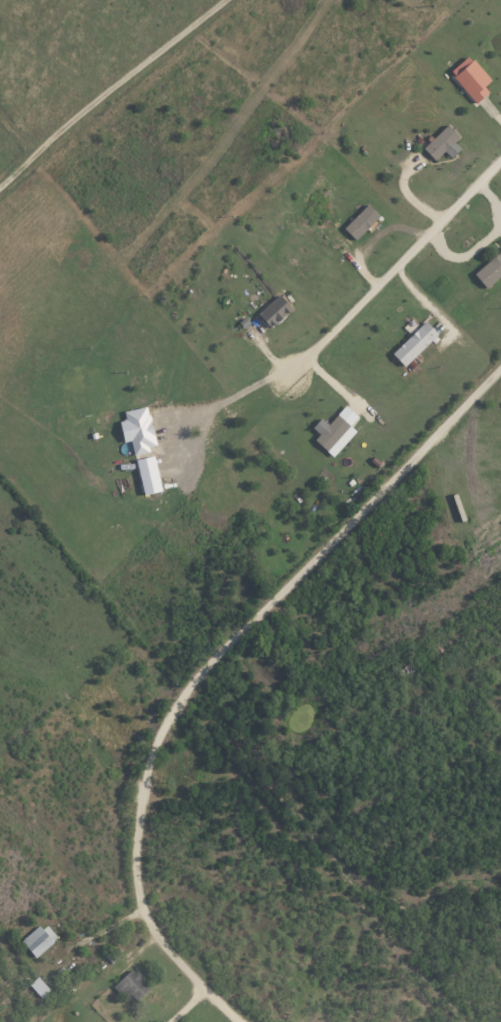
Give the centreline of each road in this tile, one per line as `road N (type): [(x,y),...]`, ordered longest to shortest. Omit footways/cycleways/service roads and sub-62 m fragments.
road 1 (residential): [(241,1021),(149,920),(139,829),(152,756),(188,690),(500,371)]

